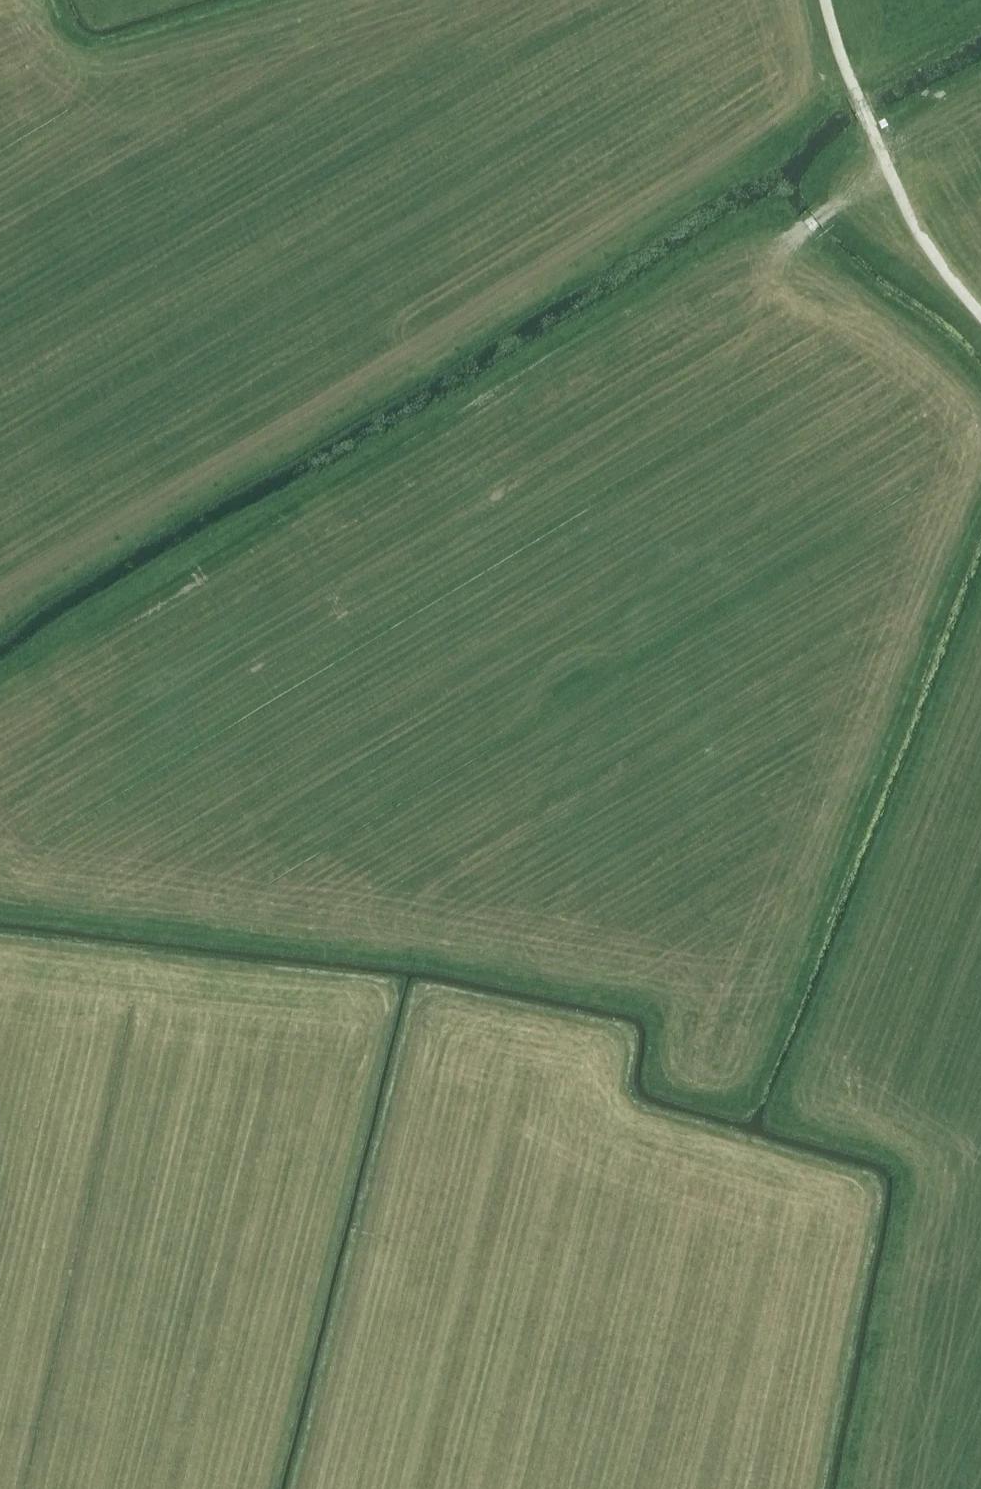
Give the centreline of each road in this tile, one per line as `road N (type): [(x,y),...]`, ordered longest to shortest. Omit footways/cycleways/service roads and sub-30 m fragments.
road 1 (track): [(825,0),(837,46),(917,227),(980,310)]

